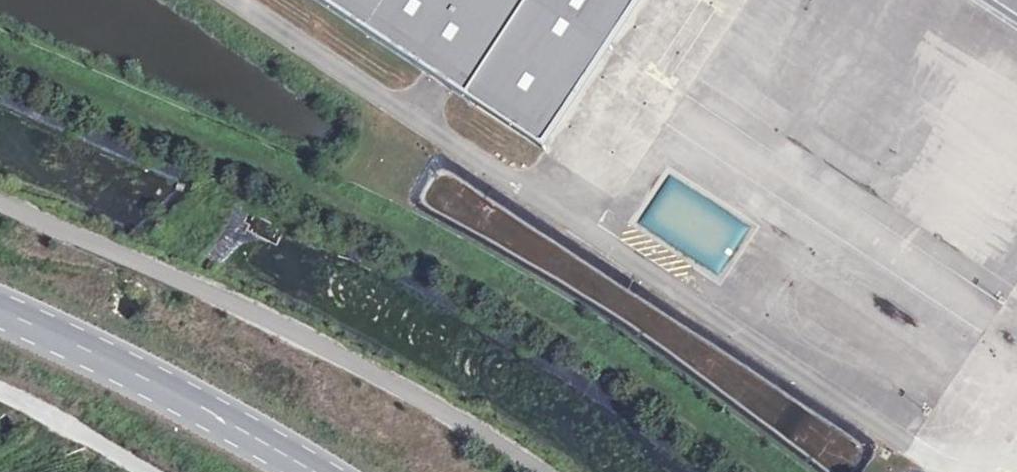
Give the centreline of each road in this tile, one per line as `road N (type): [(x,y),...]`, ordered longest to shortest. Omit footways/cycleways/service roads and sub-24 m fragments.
road 1 (secondary): [(309,471),(0,312)]
road 2 (track): [(0,392),(147,471)]

